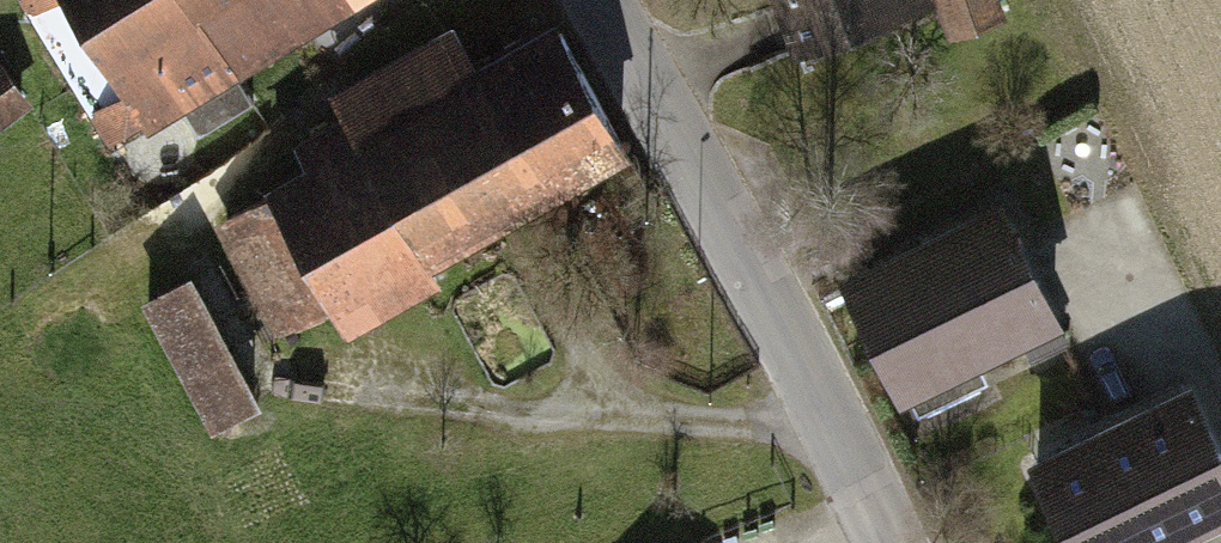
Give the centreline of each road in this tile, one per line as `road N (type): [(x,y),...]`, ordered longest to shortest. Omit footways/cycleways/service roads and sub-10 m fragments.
road 1 (tertiary): [(895,542),(599,0)]

